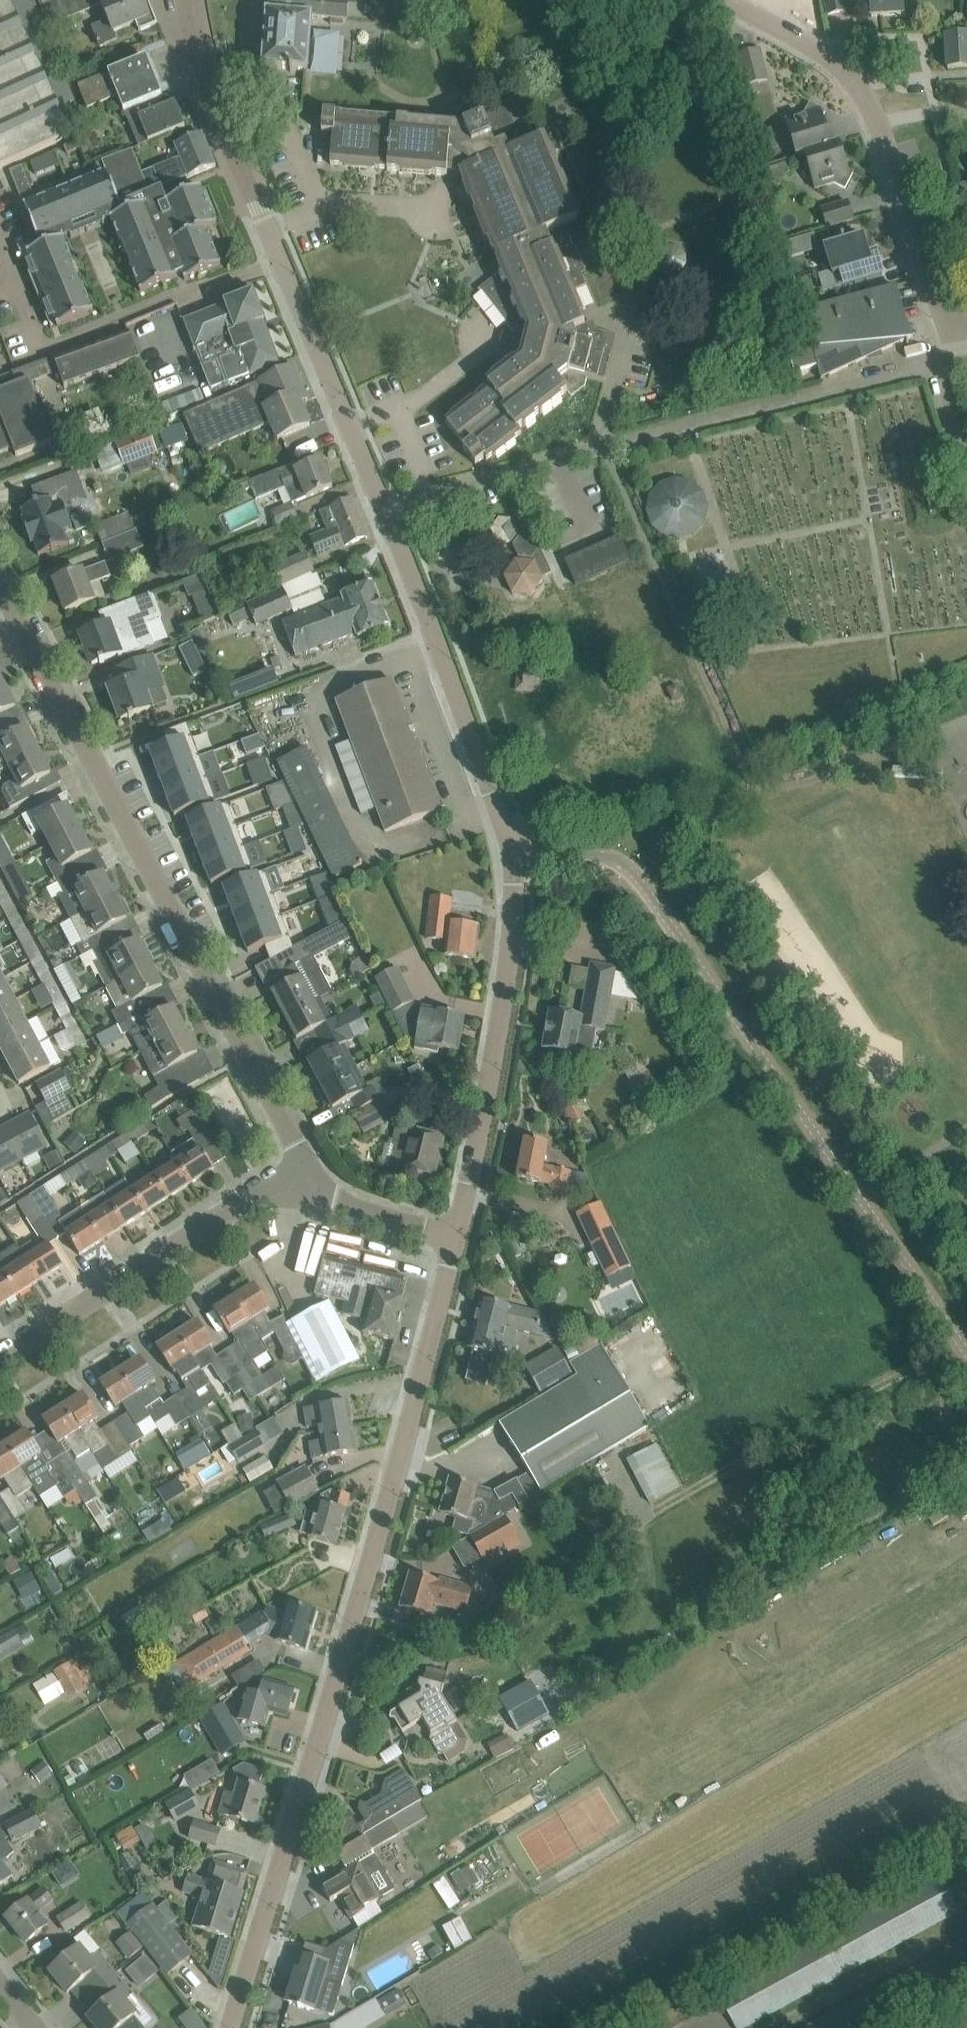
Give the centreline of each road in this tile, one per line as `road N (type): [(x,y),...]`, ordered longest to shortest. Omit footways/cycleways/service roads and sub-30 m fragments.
road 1 (tertiary): [(231,2027),(351,1633),(457,1237)]
road 2 (unclassified): [(966,1350),(640,878),(593,852),(514,846)]
road 3 (residential): [(306,1164),(0,584)]
road 4 (tertiary): [(514,846),(350,426)]
road 5 (tertiary): [(457,1237),(505,989),(514,846)]
road 6 (residential): [(942,311),(878,125),(854,82),(820,51),(731,0)]
road 7 (residential): [(306,1164),(0,1359)]
road 8 (tertiary): [(268,230),(202,65),(190,0)]
road 9 (tertiary): [(350,426),(268,230)]
road 10 (residential): [(453,230),(412,208),(329,204),(268,230)]
road 11 (residential): [(350,426),(423,395),(474,357),(487,311)]
road 12 (residential): [(457,1237),(339,1203),(306,1164)]

